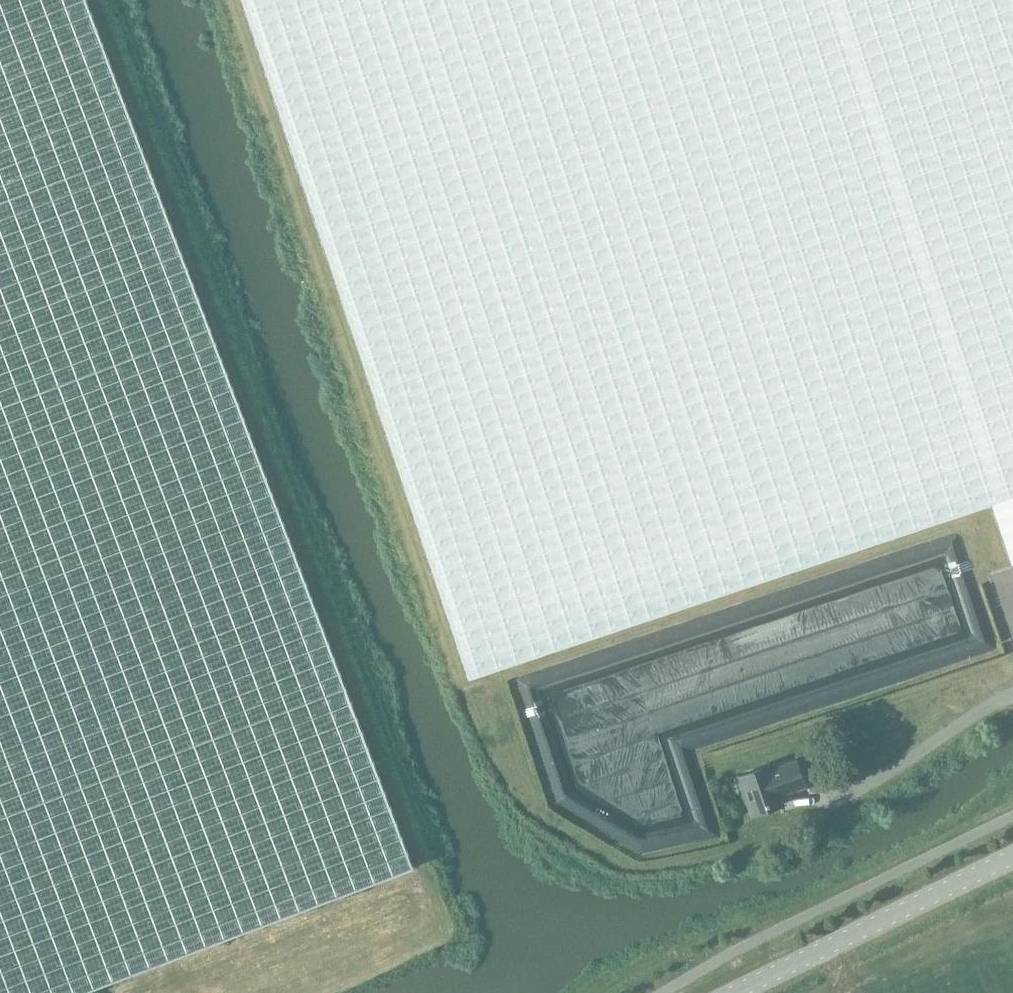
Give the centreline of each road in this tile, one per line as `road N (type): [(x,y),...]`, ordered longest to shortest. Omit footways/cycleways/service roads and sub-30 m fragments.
road 1 (unclassified): [(733,992),(1012,857)]

